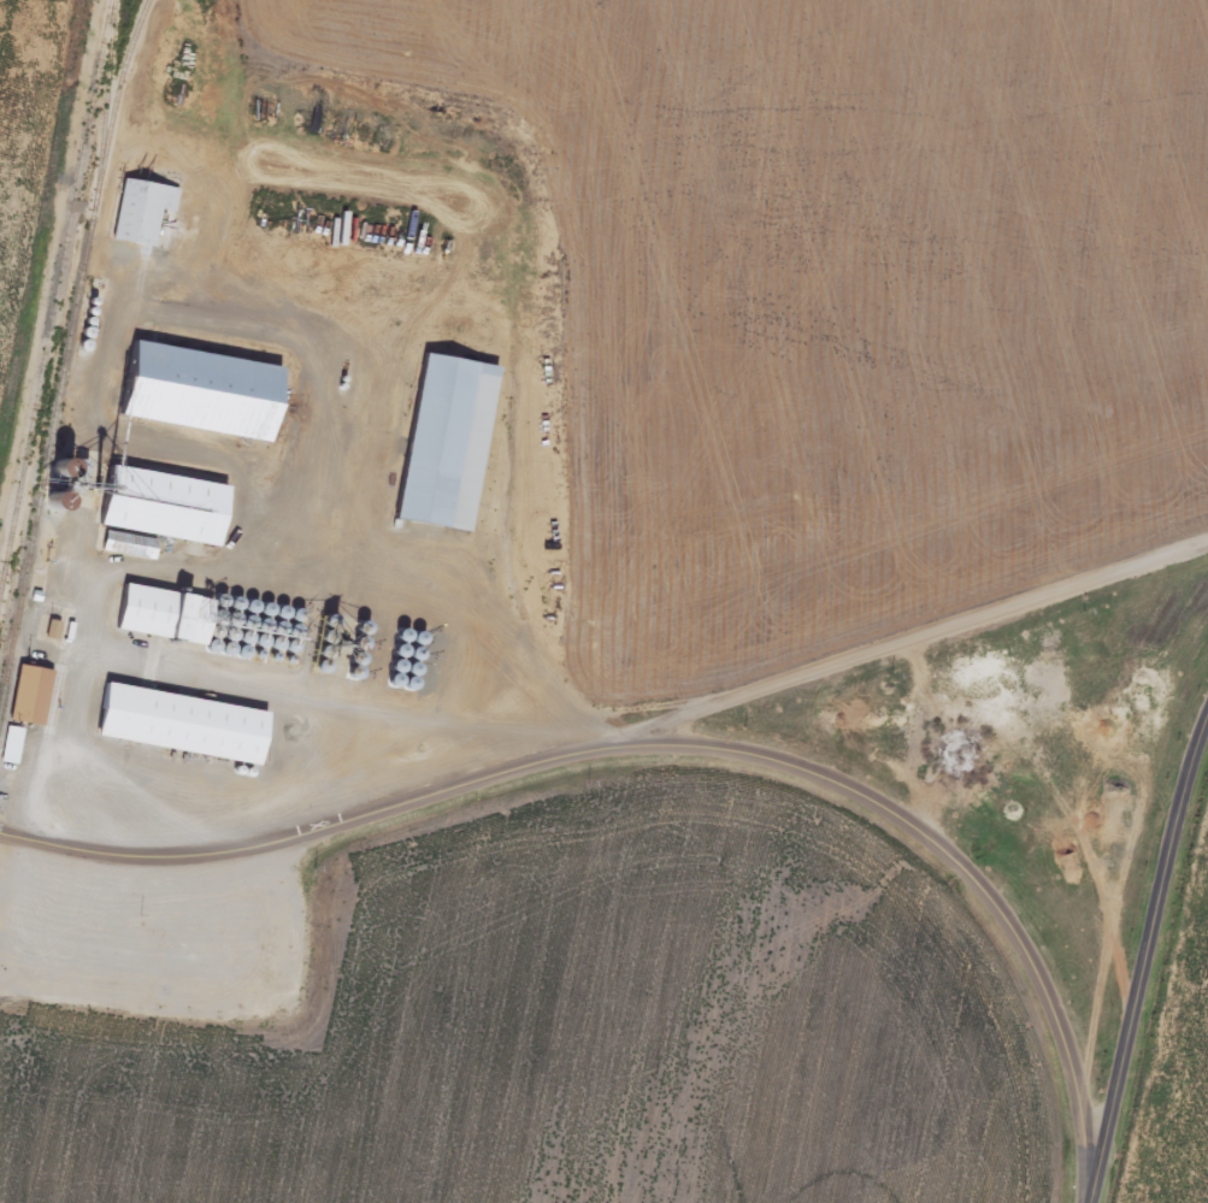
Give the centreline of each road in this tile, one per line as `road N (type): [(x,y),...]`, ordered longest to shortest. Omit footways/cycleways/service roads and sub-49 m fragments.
road 1 (tertiary): [(0,838),(155,862),(204,860),(297,838),(581,747),(700,749),(792,765),(896,818),(1002,916),(1060,1037),(1094,1197)]
road 2 (tertiary): [(581,747),(1207,557)]
road 3 (secondary): [(1092,1202),(1169,833),(1207,714)]

